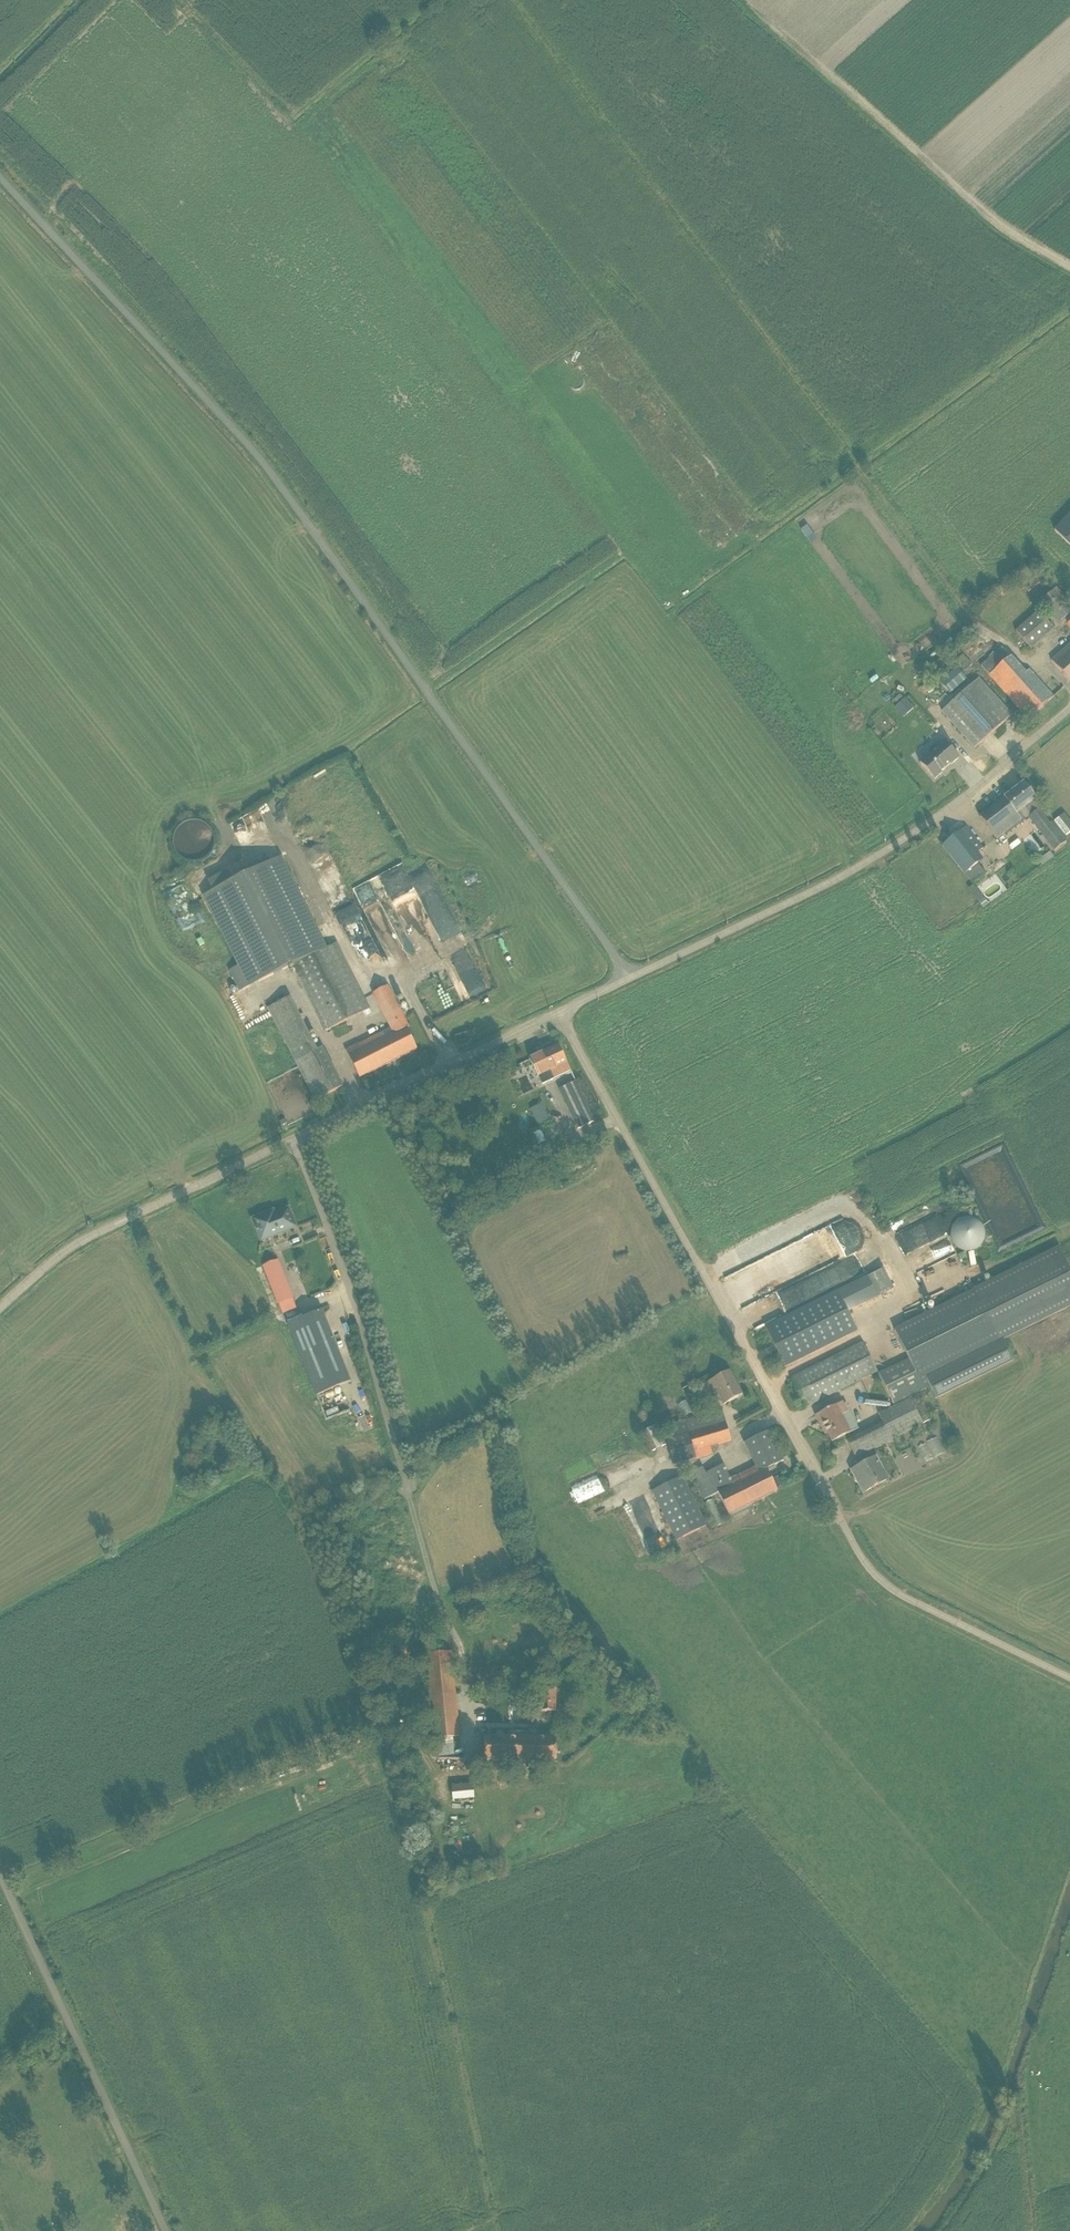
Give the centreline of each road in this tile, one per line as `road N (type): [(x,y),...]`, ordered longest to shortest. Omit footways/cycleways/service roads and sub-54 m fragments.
road 1 (unclassified): [(627,978),(244,438),(0,178)]
road 2 (unclassified): [(1069,1678),(875,1576),(560,1012)]
road 3 (unclassified): [(627,978),(929,833),(1069,706)]
road 4 (unclassified): [(0,1874),(166,2230)]
road 5 (unclassified): [(0,1305),(87,1234),(292,1141)]
road 6 (unclassified): [(396,1444),(292,1141)]
road 7 (unclassified): [(292,1141),(560,1012)]

